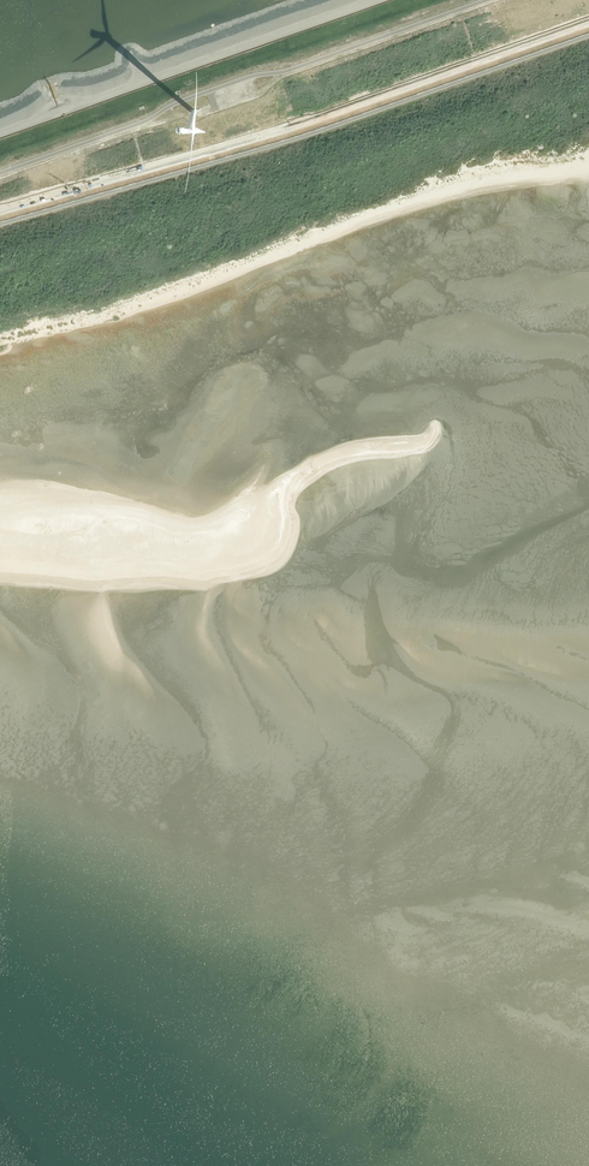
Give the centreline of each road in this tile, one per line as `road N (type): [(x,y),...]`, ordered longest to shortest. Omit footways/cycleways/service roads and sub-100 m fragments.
road 1 (unclassified): [(588,32),(284,139),(0,224)]
road 2 (track): [(309,0),(0,110)]

